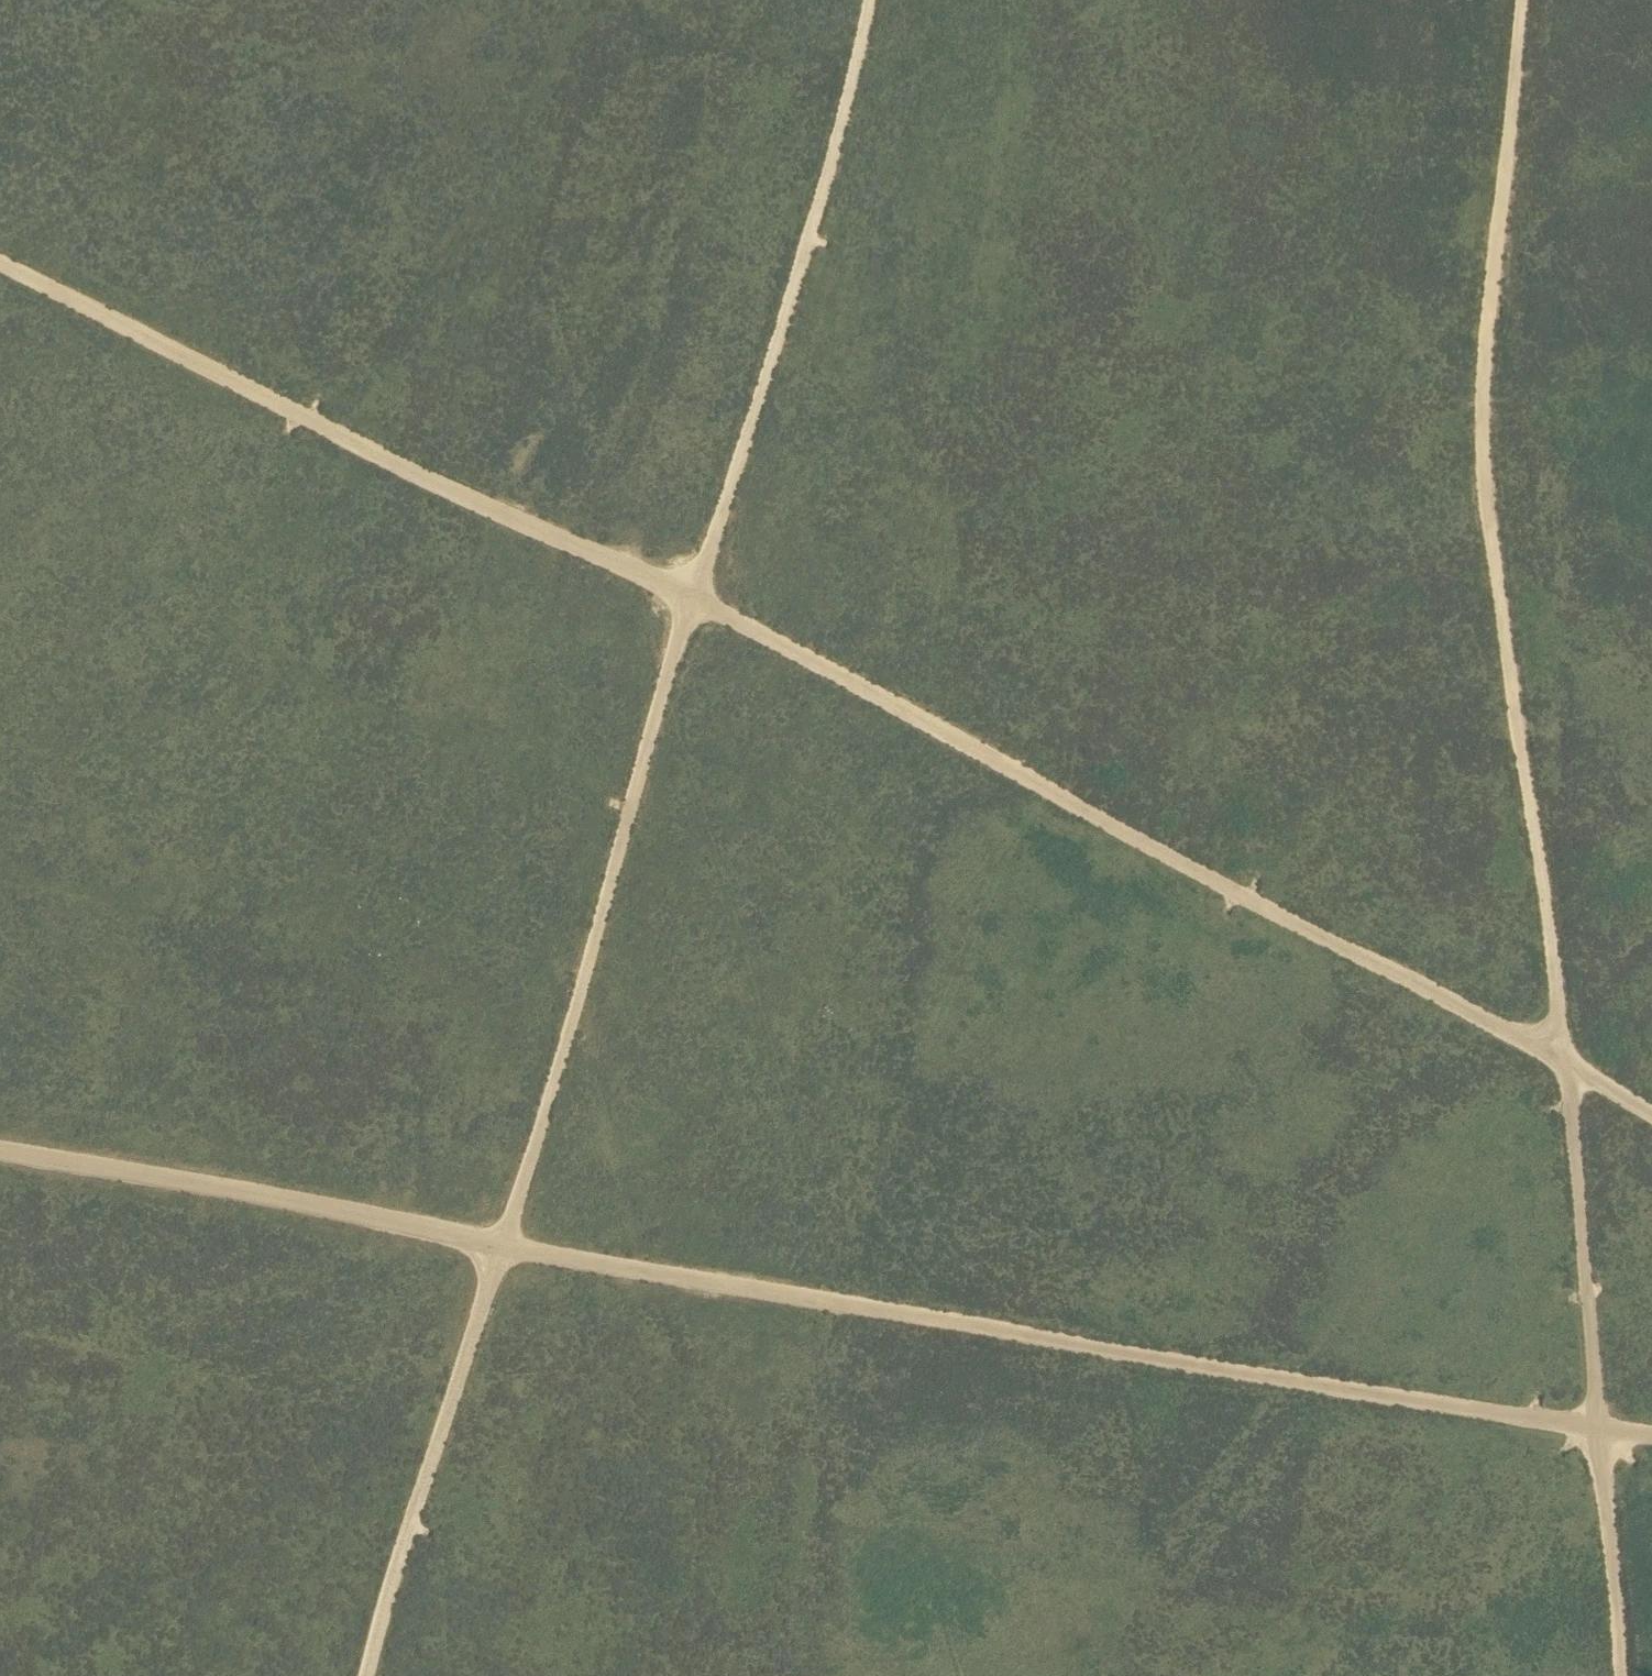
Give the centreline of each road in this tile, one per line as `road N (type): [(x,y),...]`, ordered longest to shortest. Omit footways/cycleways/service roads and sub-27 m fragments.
road 1 (track): [(0,263),(763,635),(1651,1113)]
road 2 (track): [(366,1675),(587,968),(678,640),(829,170),(870,0)]
road 3 (track): [(1524,0),(1483,401),(1503,608),(1573,1112),(1623,1675)]
road 4 (track): [(0,1150),(503,1246),(1651,1436)]

